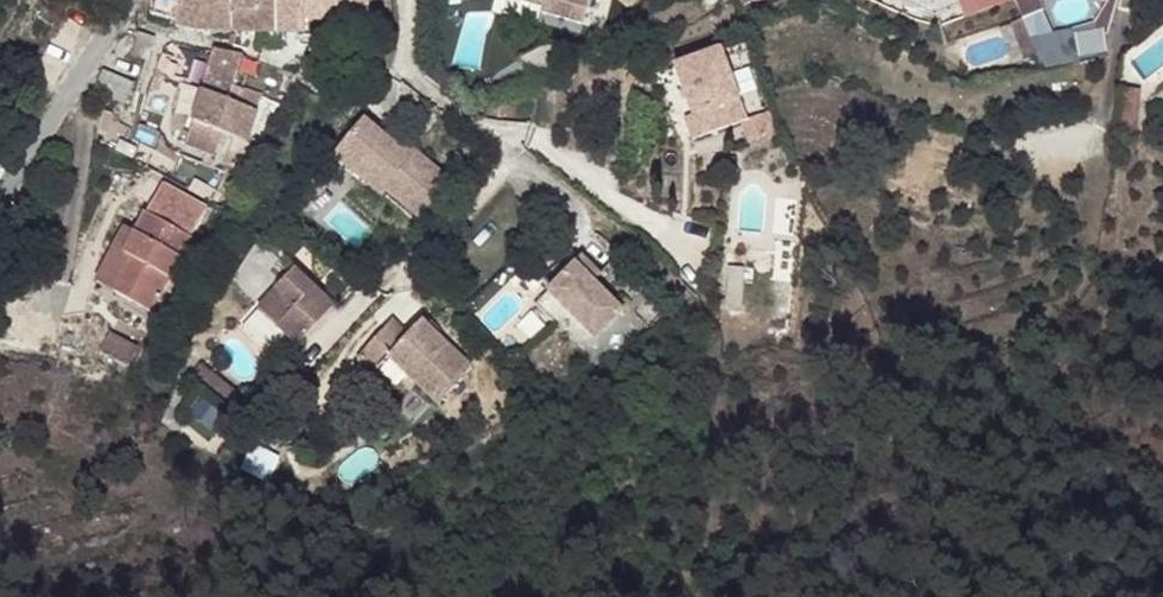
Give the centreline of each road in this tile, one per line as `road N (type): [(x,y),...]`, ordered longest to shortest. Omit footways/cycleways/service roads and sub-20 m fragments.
road 1 (residential): [(118,0),(0,181)]

